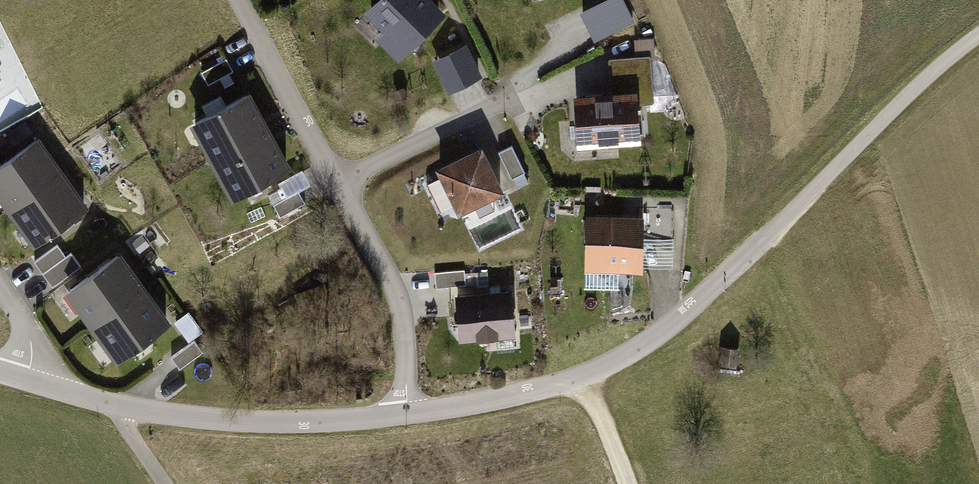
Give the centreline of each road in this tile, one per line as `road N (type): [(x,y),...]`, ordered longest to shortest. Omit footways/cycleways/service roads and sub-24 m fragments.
road 1 (unclassified): [(0,373),(126,406),(279,422),(404,416),(583,376),(687,311),(978,34)]

